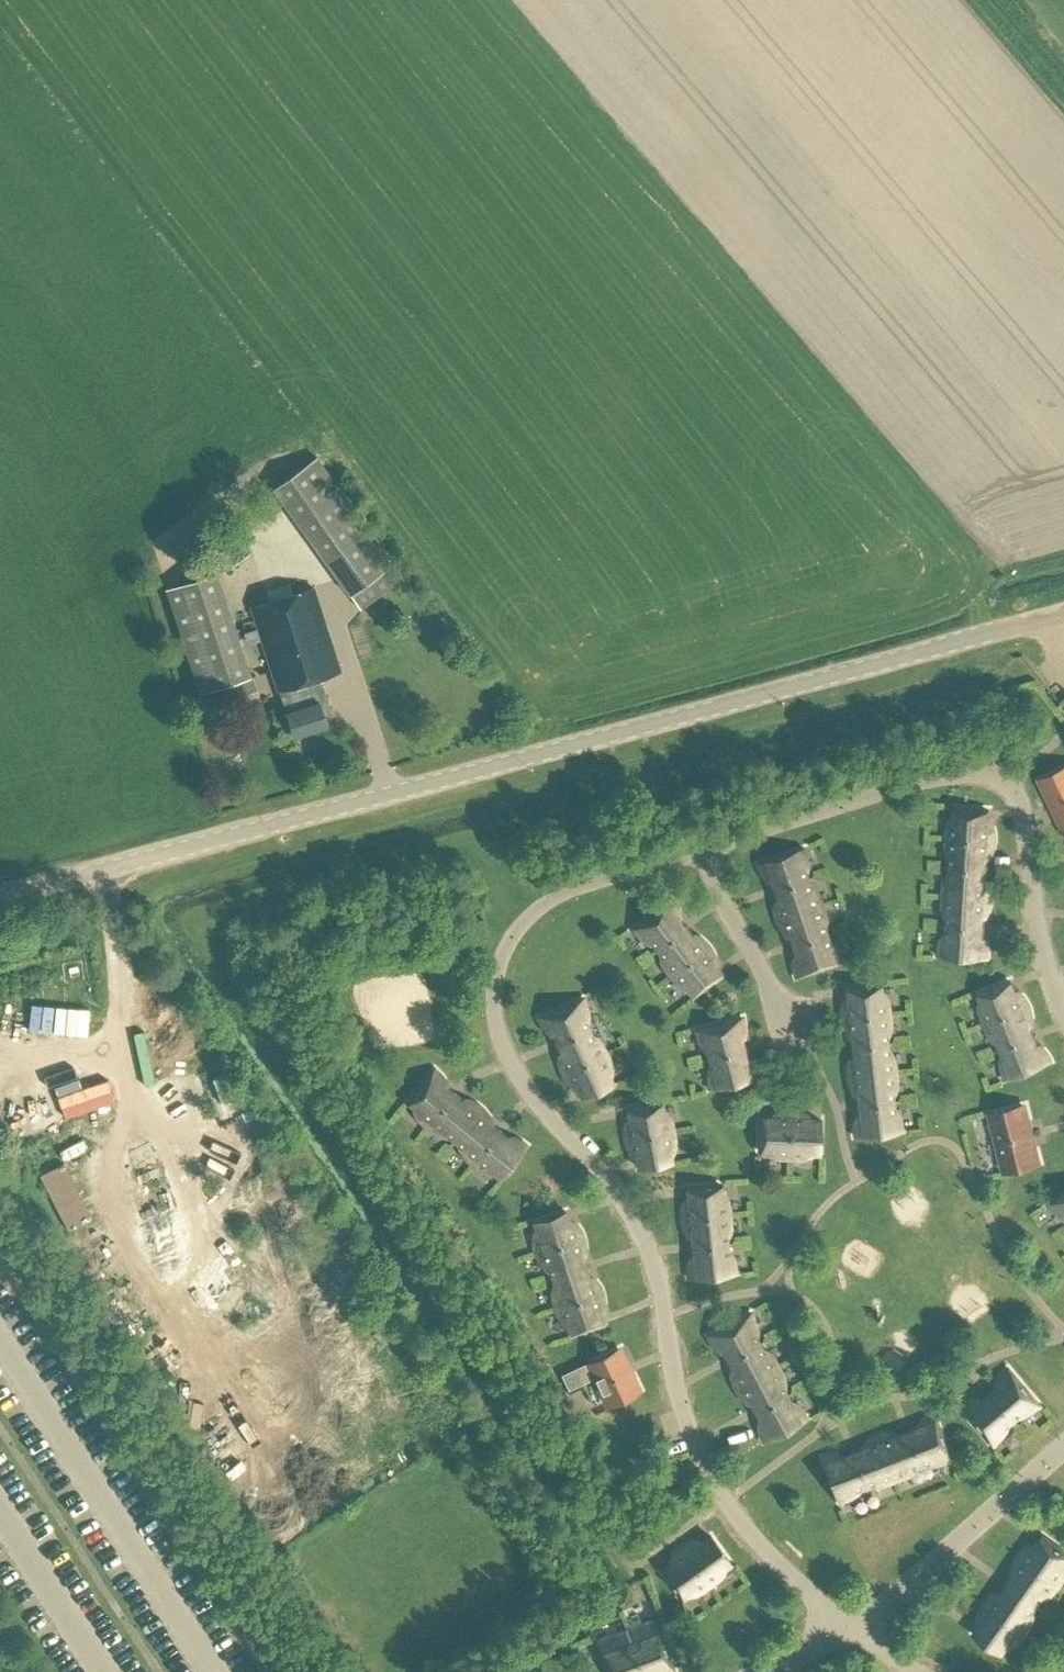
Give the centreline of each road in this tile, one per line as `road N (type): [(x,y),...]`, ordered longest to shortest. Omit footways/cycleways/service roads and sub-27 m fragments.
road 1 (tertiary): [(0,896),(1063,611)]

